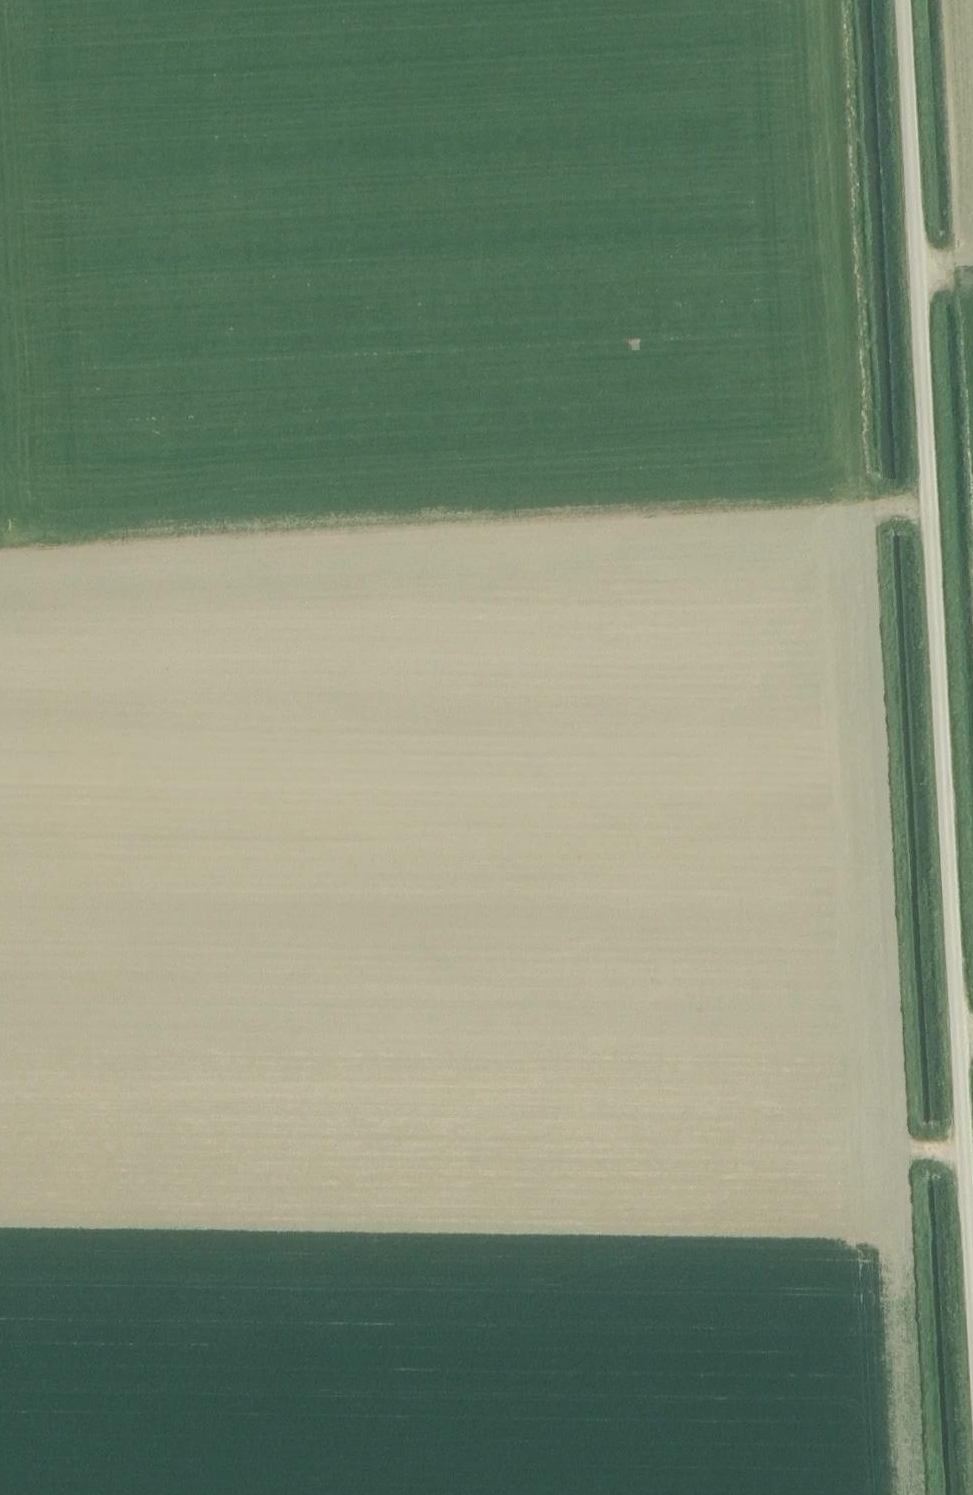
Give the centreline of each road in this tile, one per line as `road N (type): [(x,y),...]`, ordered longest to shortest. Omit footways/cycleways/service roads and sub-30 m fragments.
road 1 (unclassified): [(972,1195),(905,0)]

